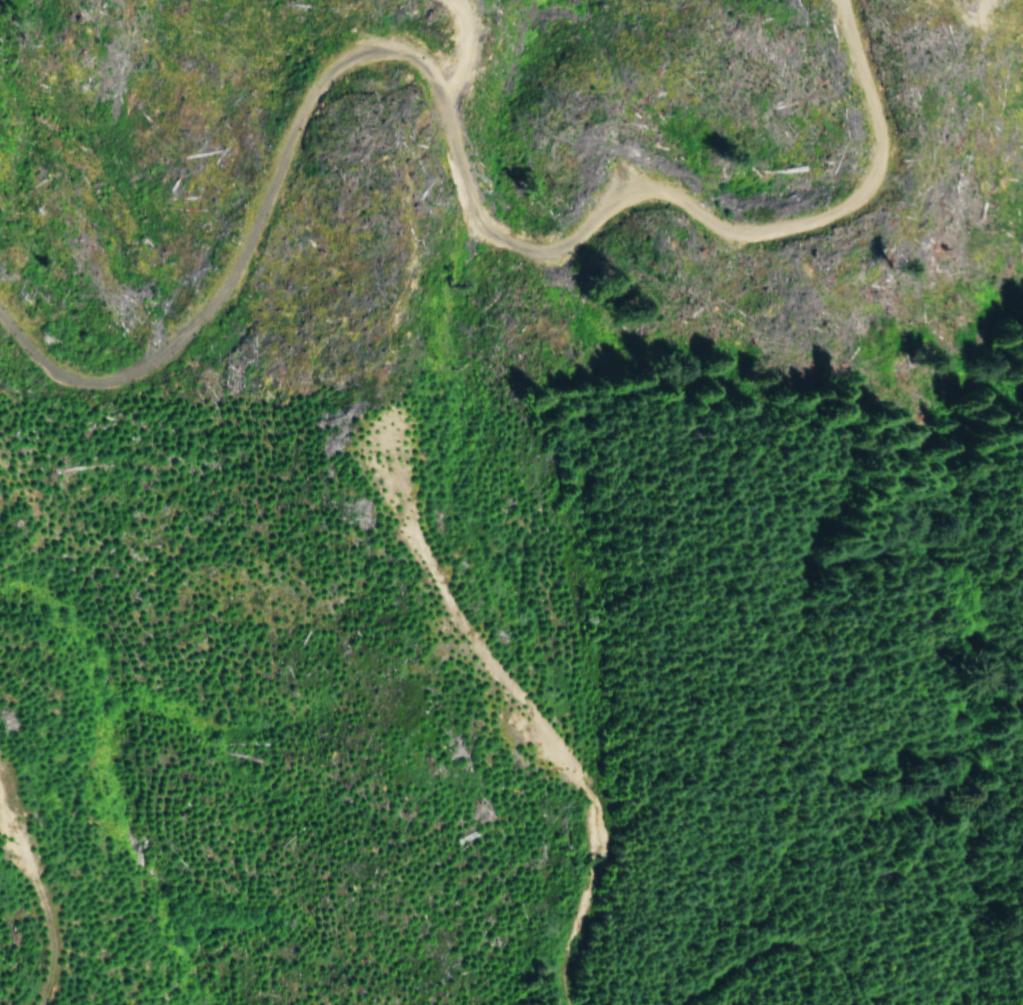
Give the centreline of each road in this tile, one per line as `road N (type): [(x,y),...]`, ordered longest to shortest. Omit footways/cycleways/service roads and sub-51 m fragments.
road 1 (track): [(802,0),(814,96),(784,180),(730,222),(533,240),(377,198),(252,24),(210,36),(174,246),(102,312),(48,330),(0,310)]
road 2 (track): [(888,1004),(803,944),(684,973),(640,1004)]
road 3 (track): [(1022,744),(989,882),(939,1004)]

